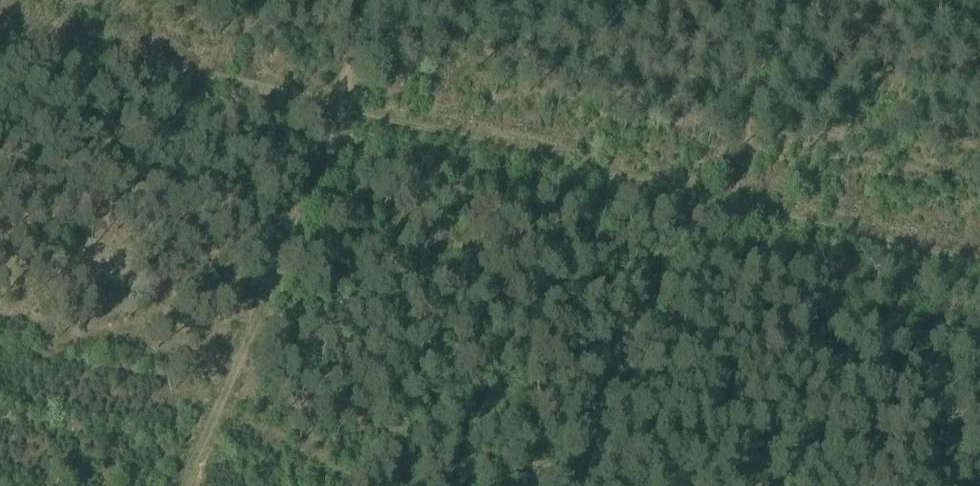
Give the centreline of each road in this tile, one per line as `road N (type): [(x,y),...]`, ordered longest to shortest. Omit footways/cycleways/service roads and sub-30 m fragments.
road 1 (track): [(348,108),(979,261)]
road 2 (track): [(172,485),(348,108)]
road 3 (track): [(0,24),(348,108)]
road 4 (track): [(762,0),(710,196)]

